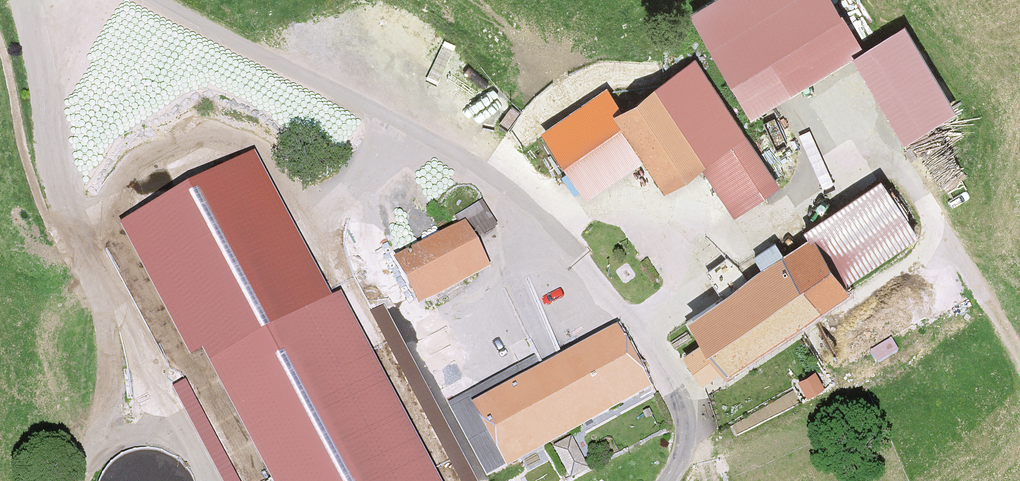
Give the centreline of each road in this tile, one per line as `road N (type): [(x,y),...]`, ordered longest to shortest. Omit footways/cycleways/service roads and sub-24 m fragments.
road 1 (track): [(148,0),(496,185),(638,316)]
road 2 (track): [(88,480),(145,329),(304,238),(399,130)]
road 3 (track): [(1019,399),(891,136),(774,210)]
road 4 (track): [(638,316),(774,210)]

